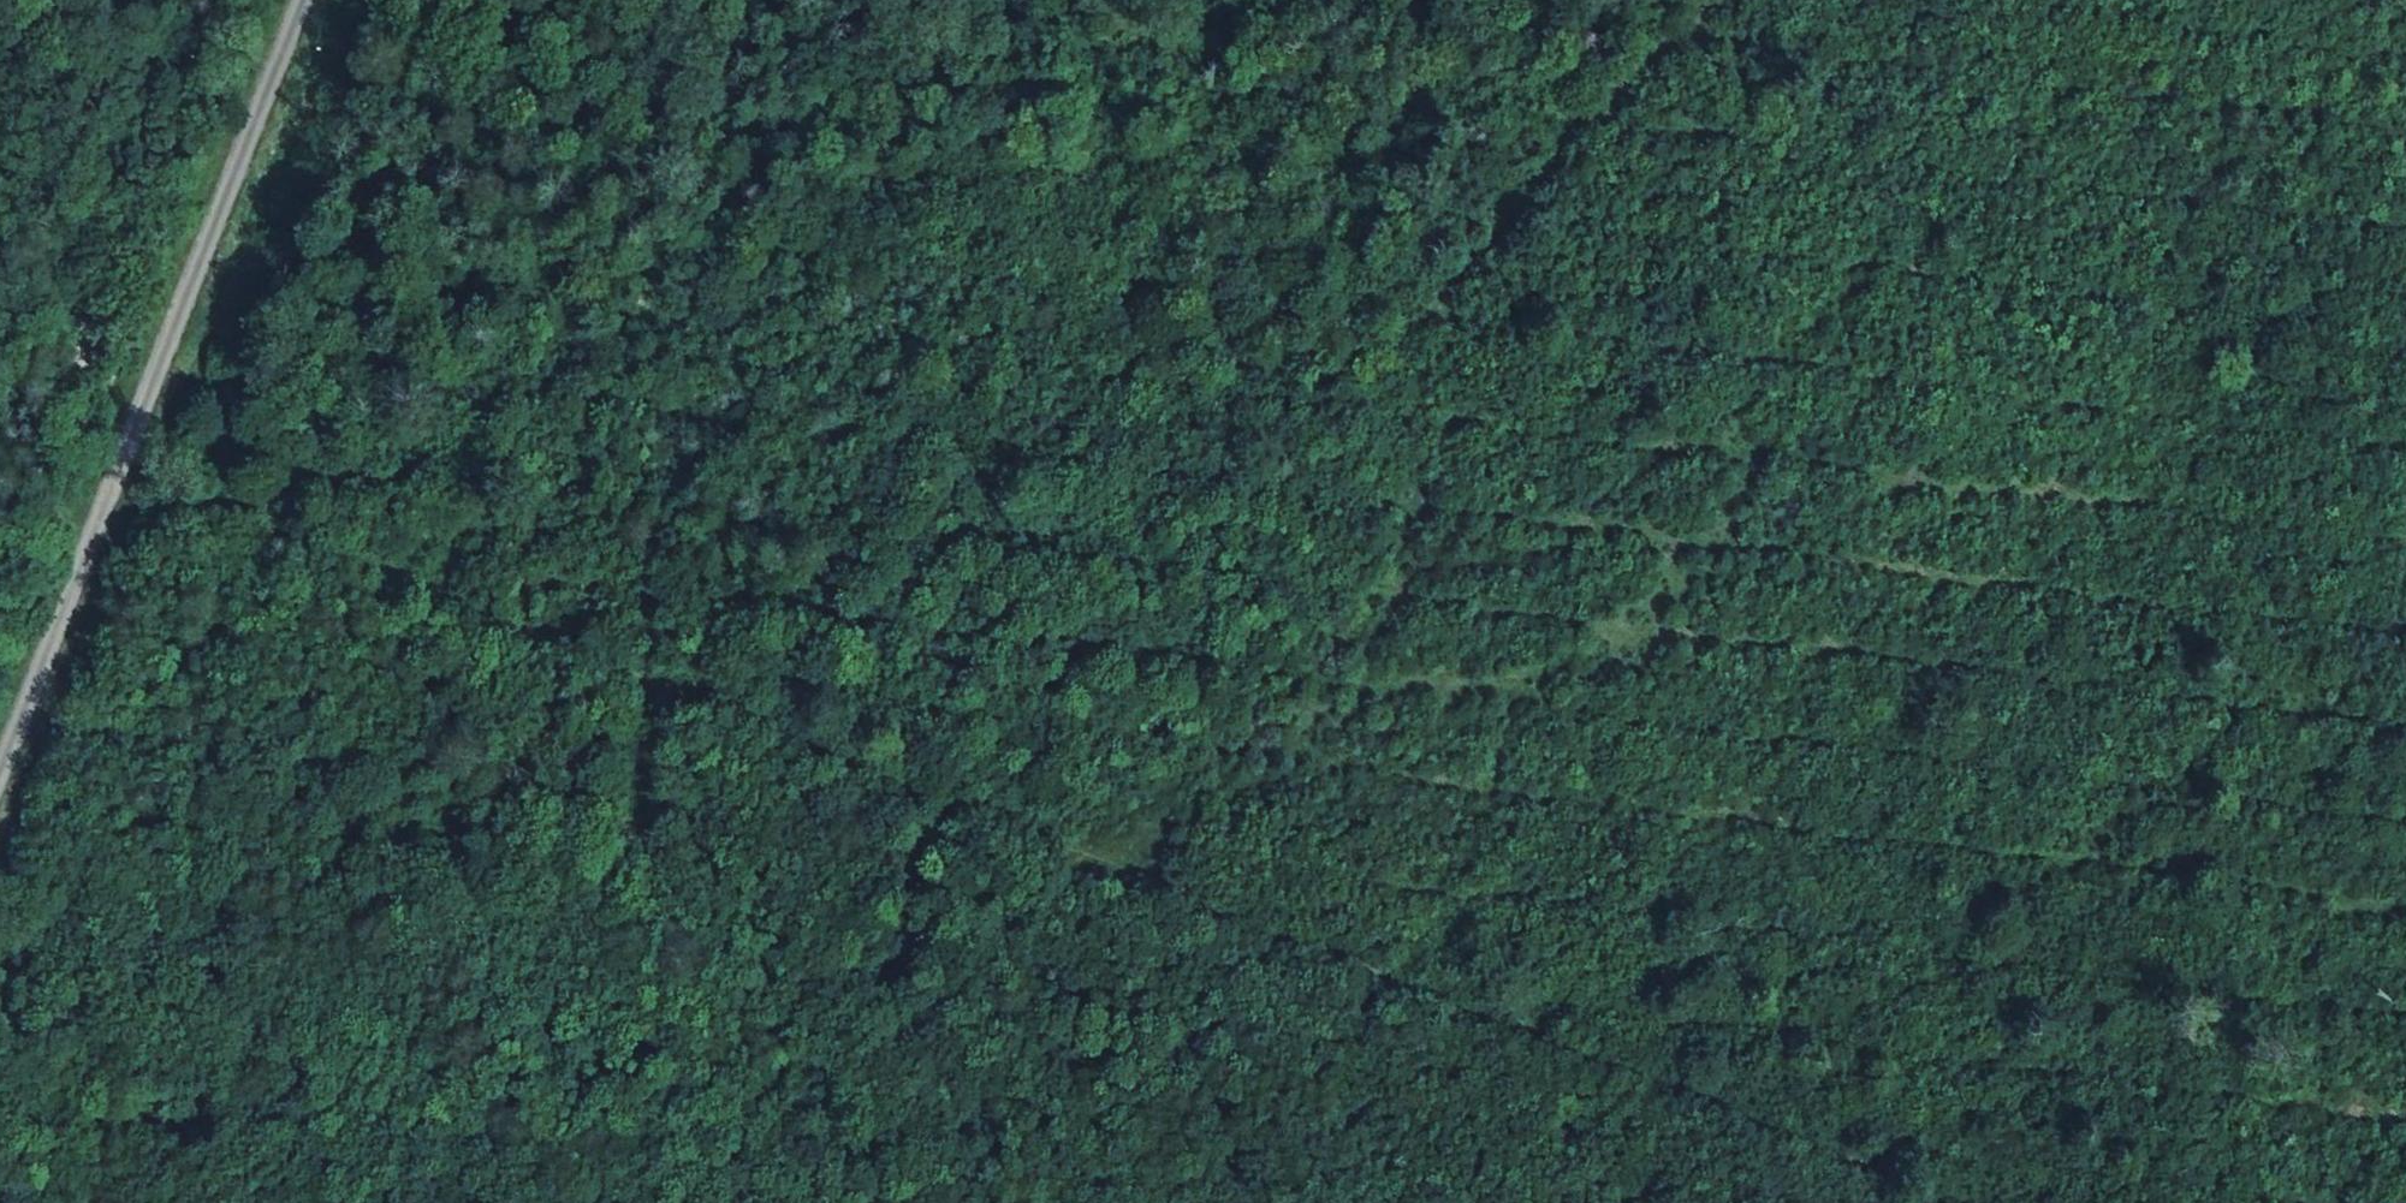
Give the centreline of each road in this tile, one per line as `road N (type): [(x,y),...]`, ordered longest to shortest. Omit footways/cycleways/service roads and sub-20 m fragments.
road 1 (unclassified): [(304,0),(0,773)]

